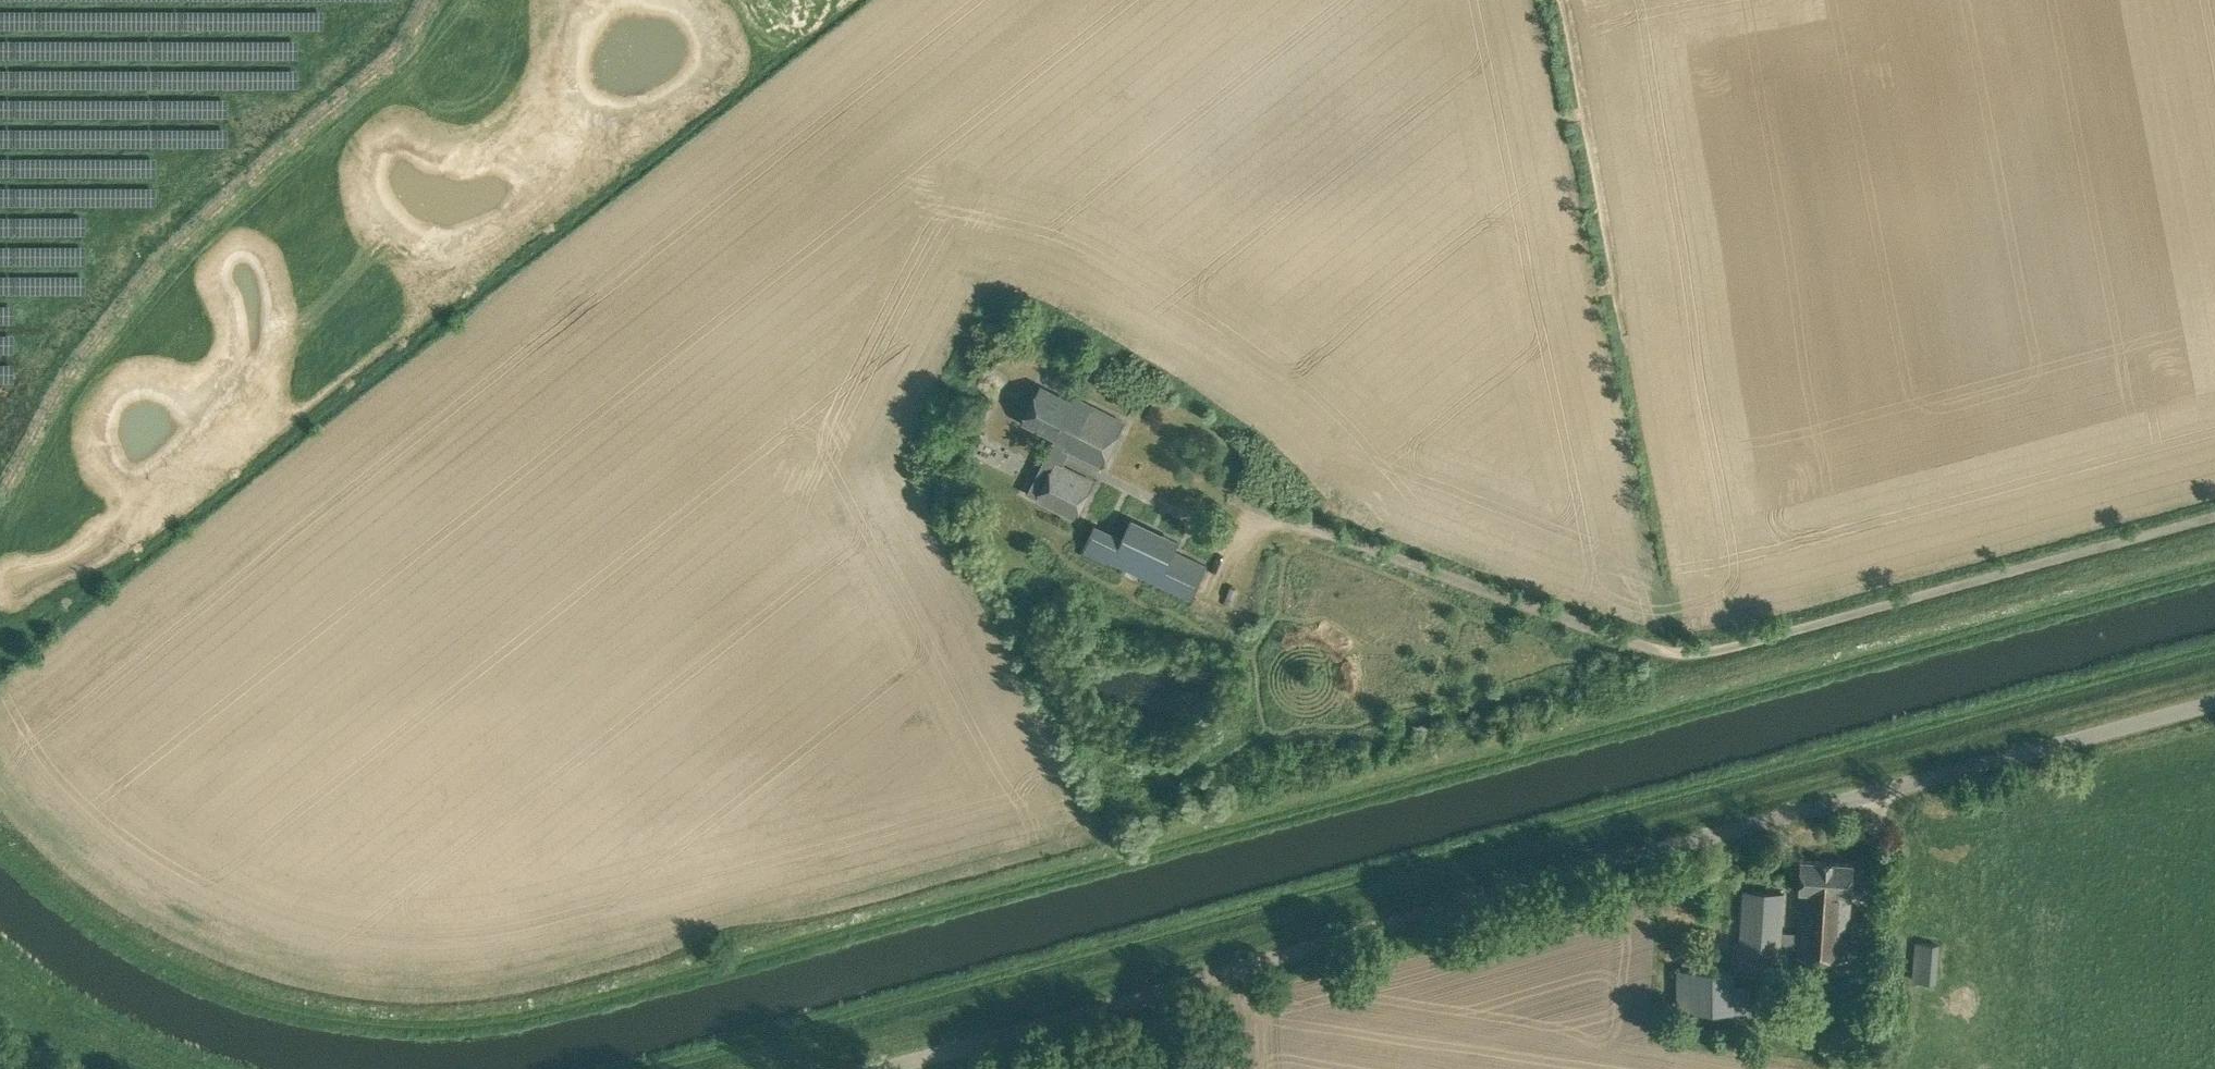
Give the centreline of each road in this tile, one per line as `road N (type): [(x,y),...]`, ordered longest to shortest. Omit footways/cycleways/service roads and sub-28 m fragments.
road 1 (unclassified): [(876,1068),(2214,703)]

